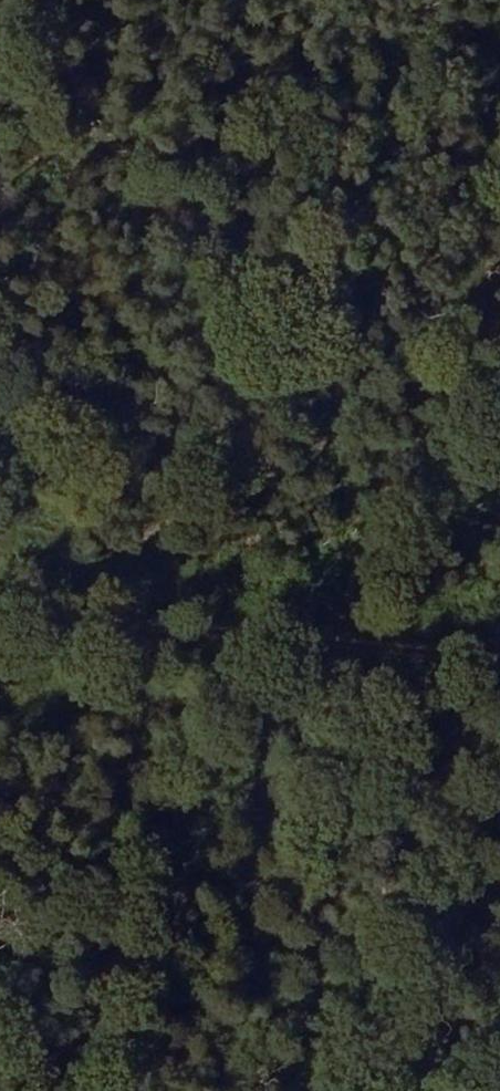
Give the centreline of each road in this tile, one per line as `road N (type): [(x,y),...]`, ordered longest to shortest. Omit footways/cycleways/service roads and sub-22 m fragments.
road 1 (track): [(0,622),(499,666)]

